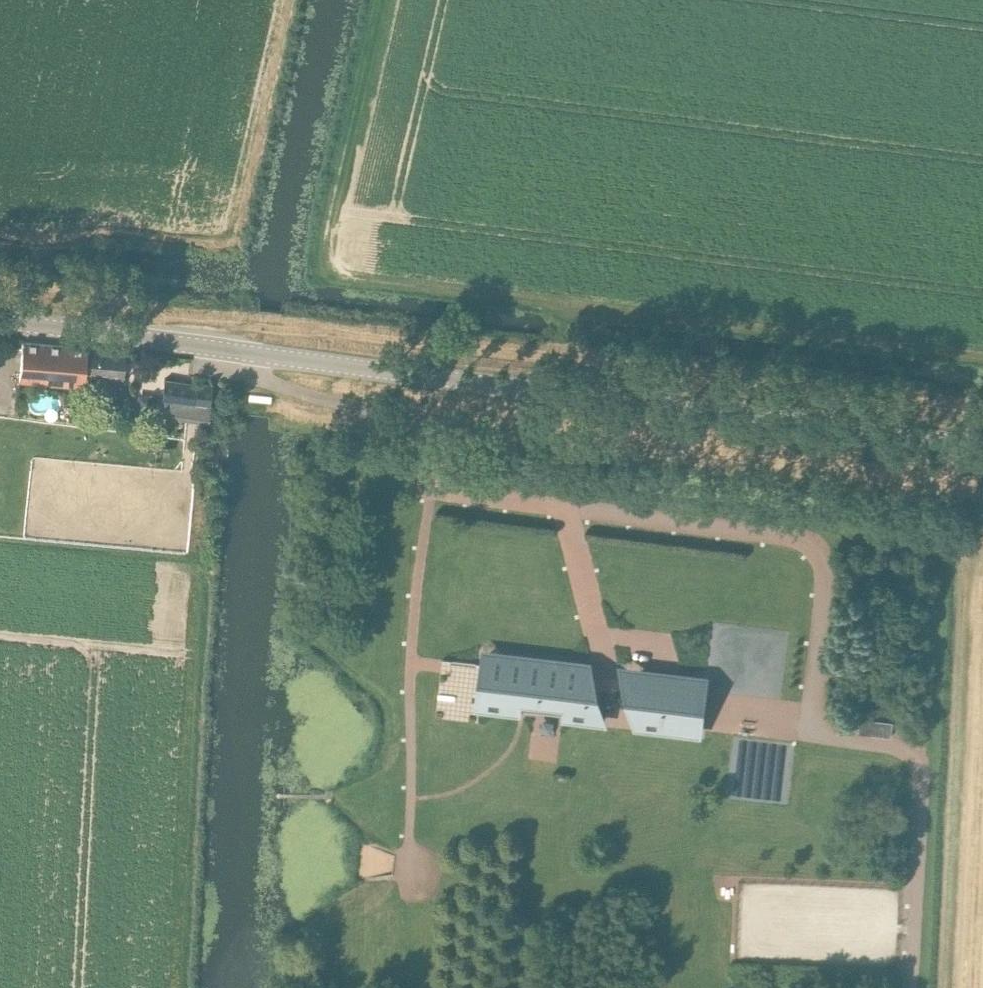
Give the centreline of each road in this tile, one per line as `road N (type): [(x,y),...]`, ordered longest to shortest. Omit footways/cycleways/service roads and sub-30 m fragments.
road 1 (secondary): [(982,446),(0,321)]
road 2 (track): [(950,987),(975,500),(956,484),(882,466),(761,418)]

